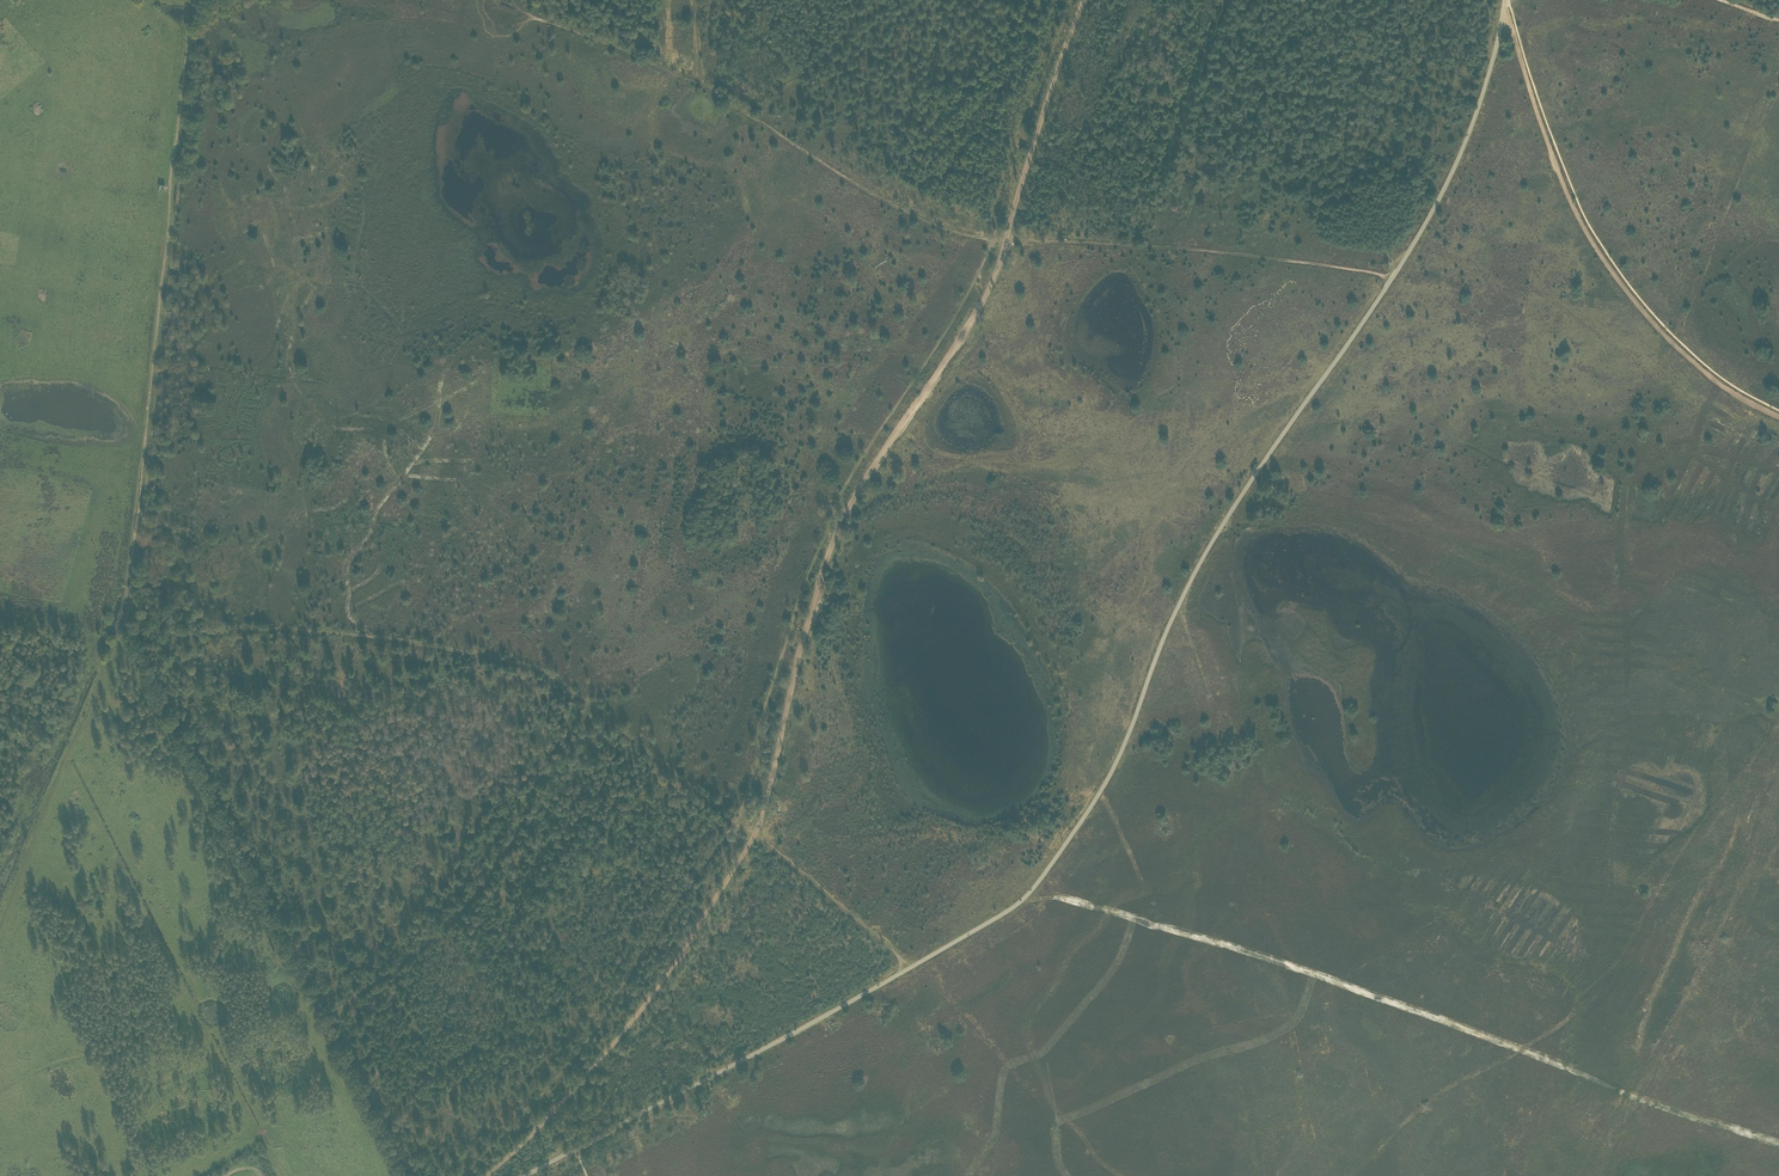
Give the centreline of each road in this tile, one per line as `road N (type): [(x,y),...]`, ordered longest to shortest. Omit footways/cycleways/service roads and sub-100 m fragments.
road 1 (track): [(1004,240),(990,284),(938,376),(832,544),(753,834)]
road 2 (track): [(122,627),(189,0)]
road 3 (track): [(990,239),(894,207),(702,86),(496,0)]
road 4 (track): [(1778,418),(1713,384),(1604,267),(1546,145),(1506,3)]
road 5 (track): [(753,834),(618,1037),(487,1175)]
road 6 (track): [(134,631),(348,635),(551,675)]
road 7 (track): [(0,927),(122,627)]
road 8 (track): [(1083,0),(1004,240)]
road 9 (track): [(334,1015),(415,1175)]

